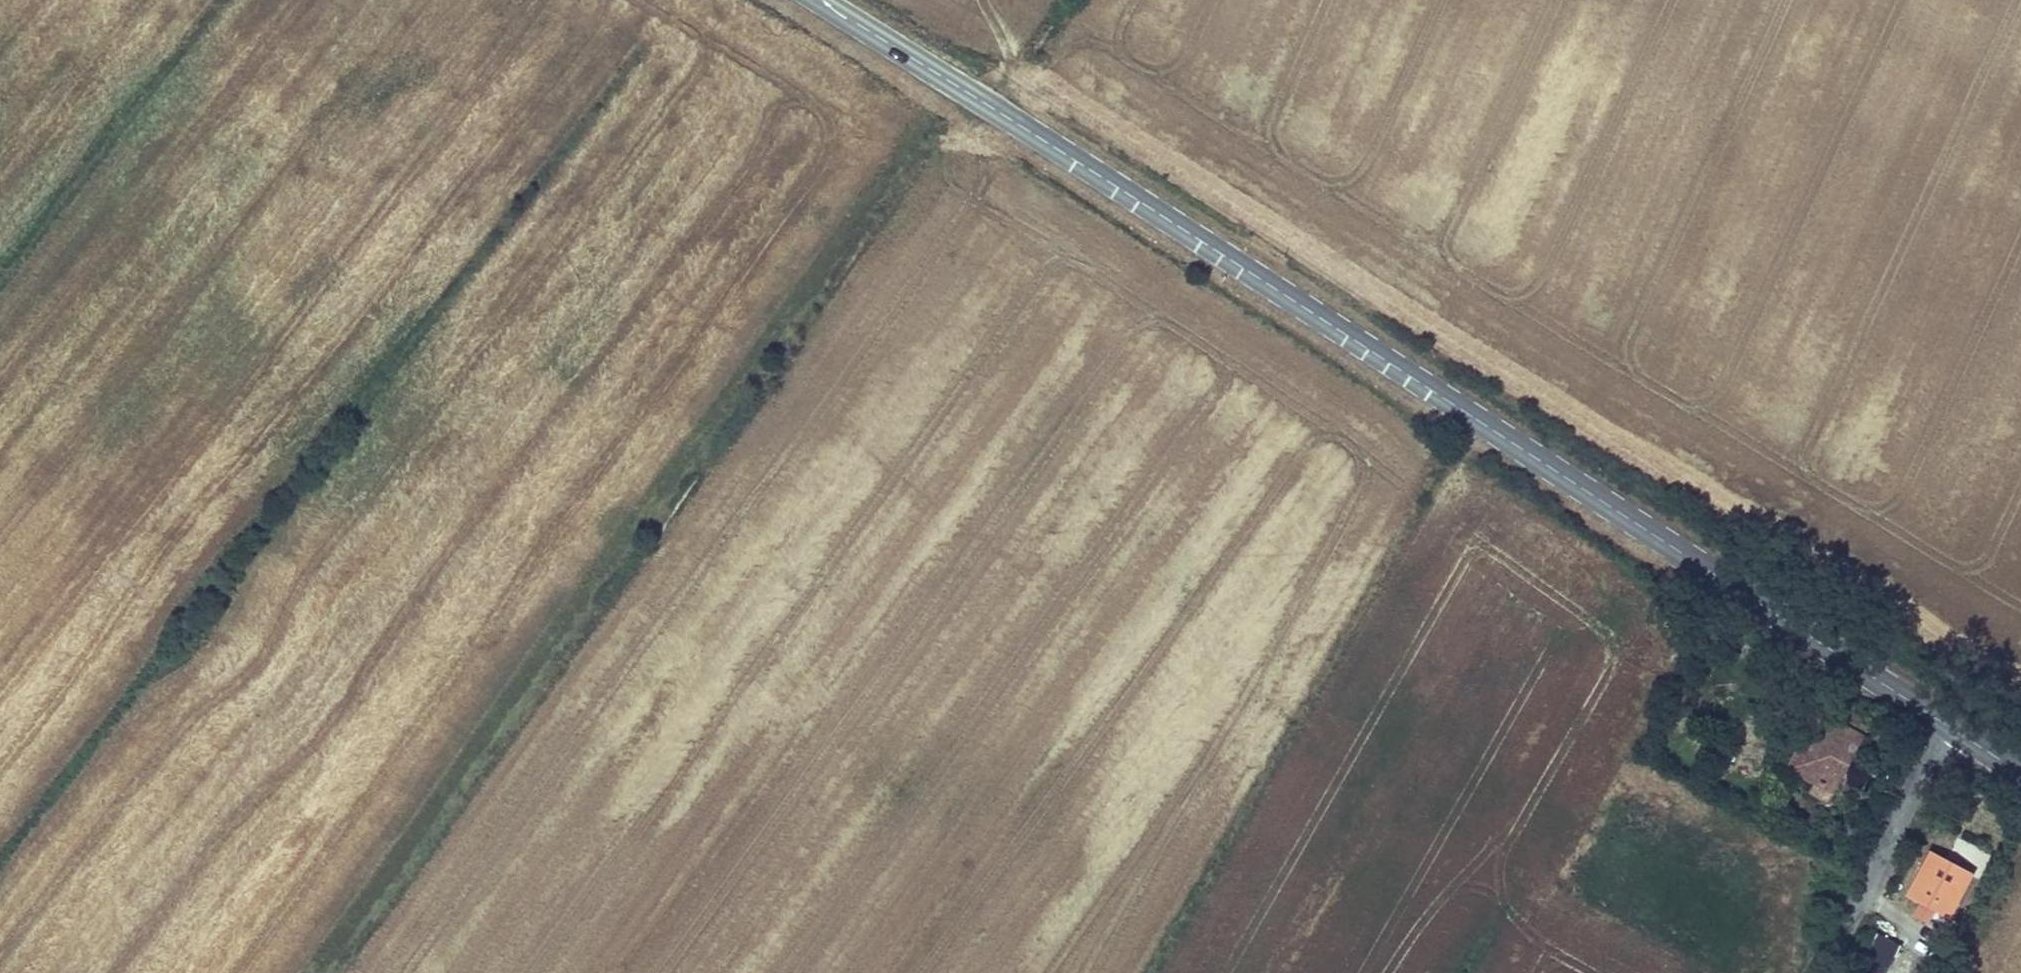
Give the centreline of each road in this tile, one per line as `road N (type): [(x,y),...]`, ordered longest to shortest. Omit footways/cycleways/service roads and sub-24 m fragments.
road 1 (tertiary): [(818,0),(1933,716)]
road 2 (unclassified): [(1810,972),(1933,716)]

